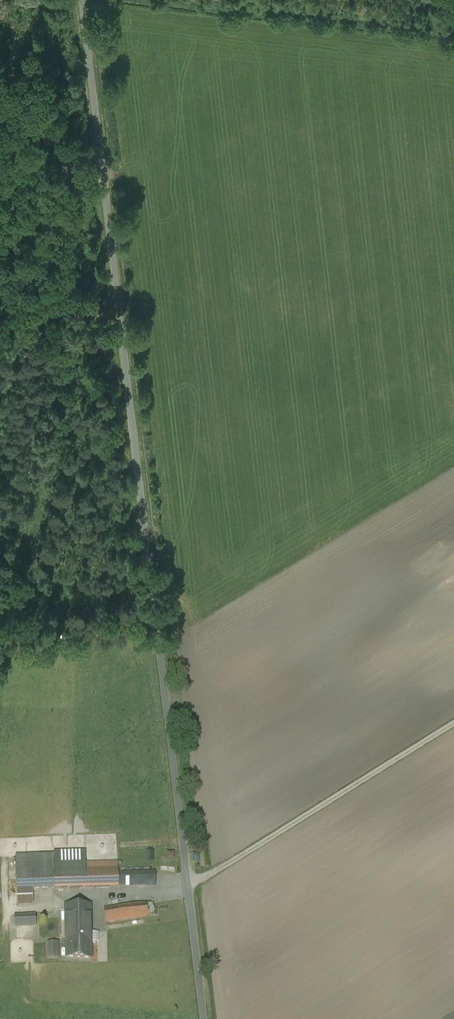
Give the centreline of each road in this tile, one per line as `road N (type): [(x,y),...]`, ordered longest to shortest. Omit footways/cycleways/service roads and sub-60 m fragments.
road 1 (unclassified): [(81,0),(205,1018)]

